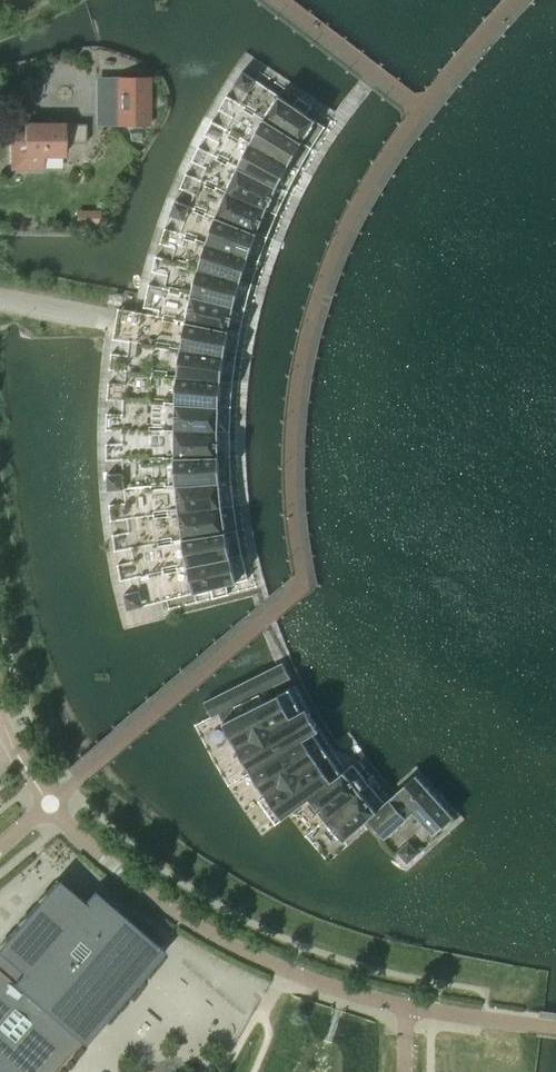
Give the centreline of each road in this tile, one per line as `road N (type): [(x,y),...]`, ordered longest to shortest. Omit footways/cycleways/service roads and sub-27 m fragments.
road 1 (residential): [(172,585),(151,477),(155,330)]
road 2 (residential): [(155,330),(181,236),(248,100)]
road 3 (residential): [(0,301),(155,330)]

